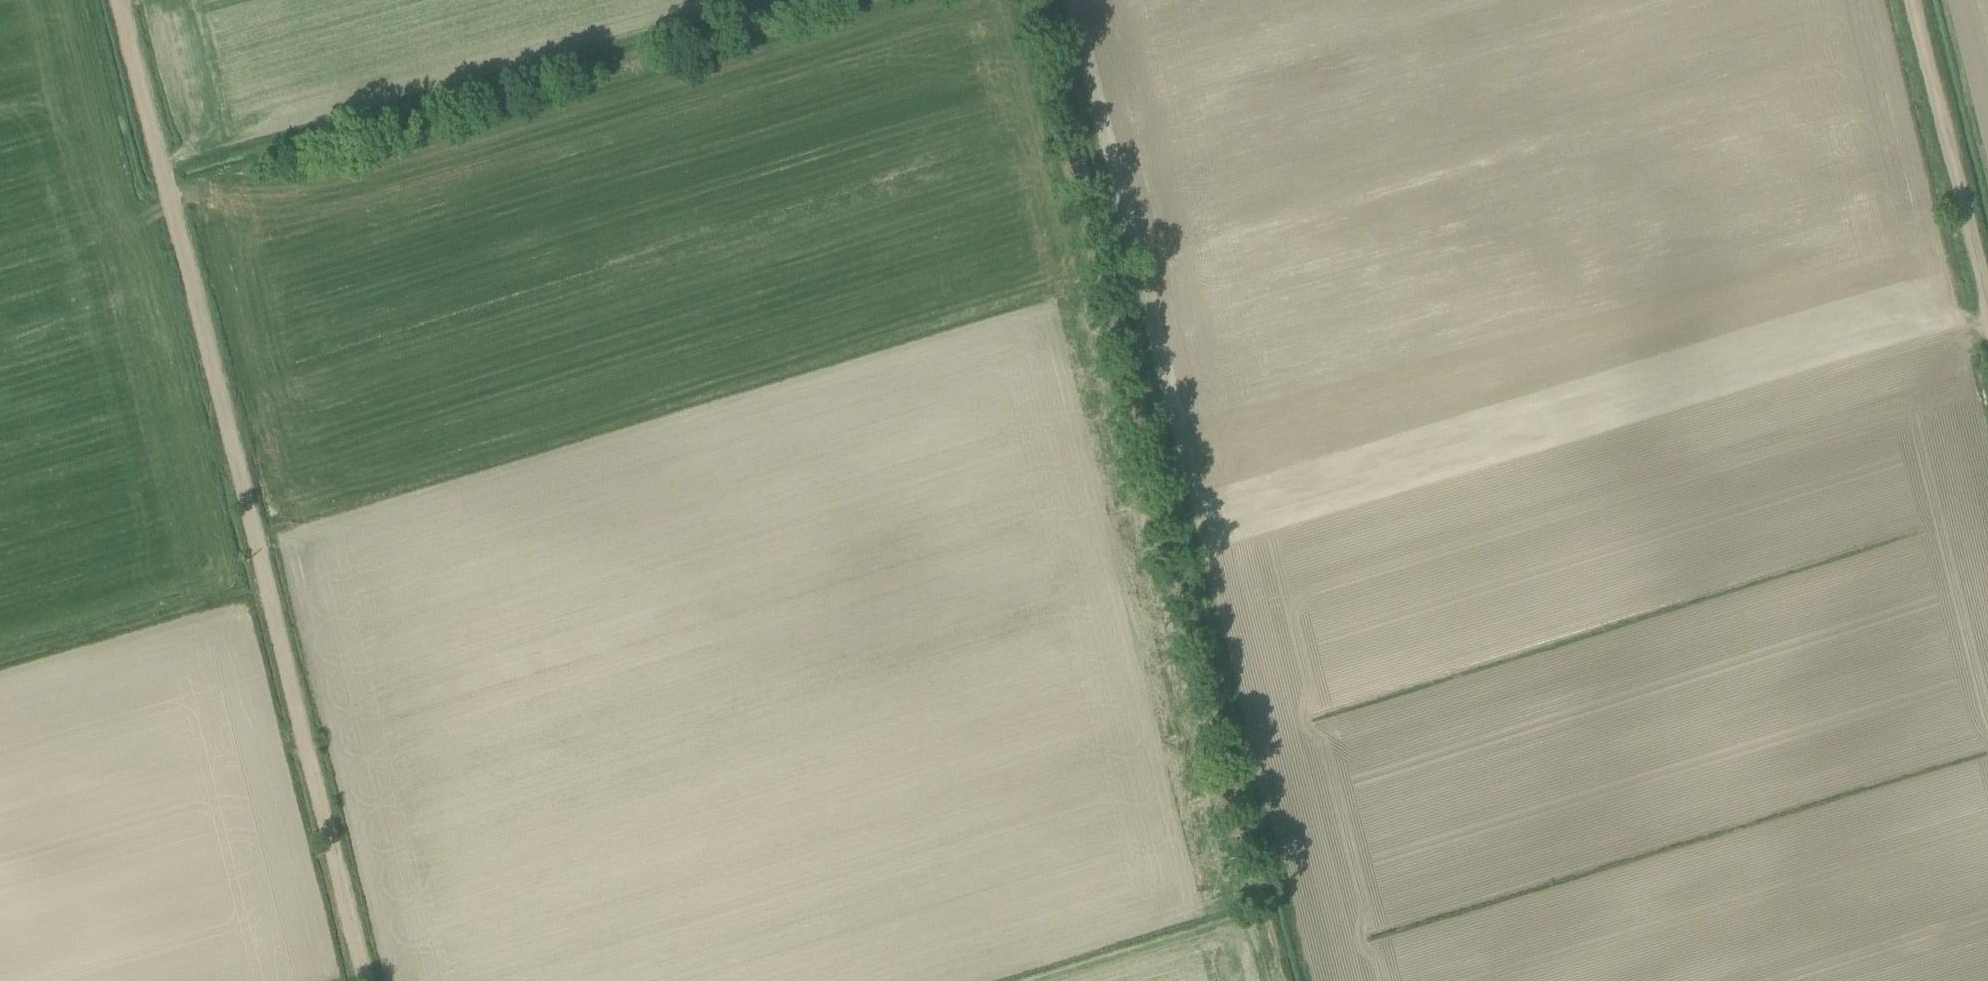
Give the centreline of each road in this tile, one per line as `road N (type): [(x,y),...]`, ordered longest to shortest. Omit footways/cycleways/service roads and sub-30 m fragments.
road 1 (track): [(124,0),(374,980)]
road 2 (track): [(1908,0),(1987,331)]

